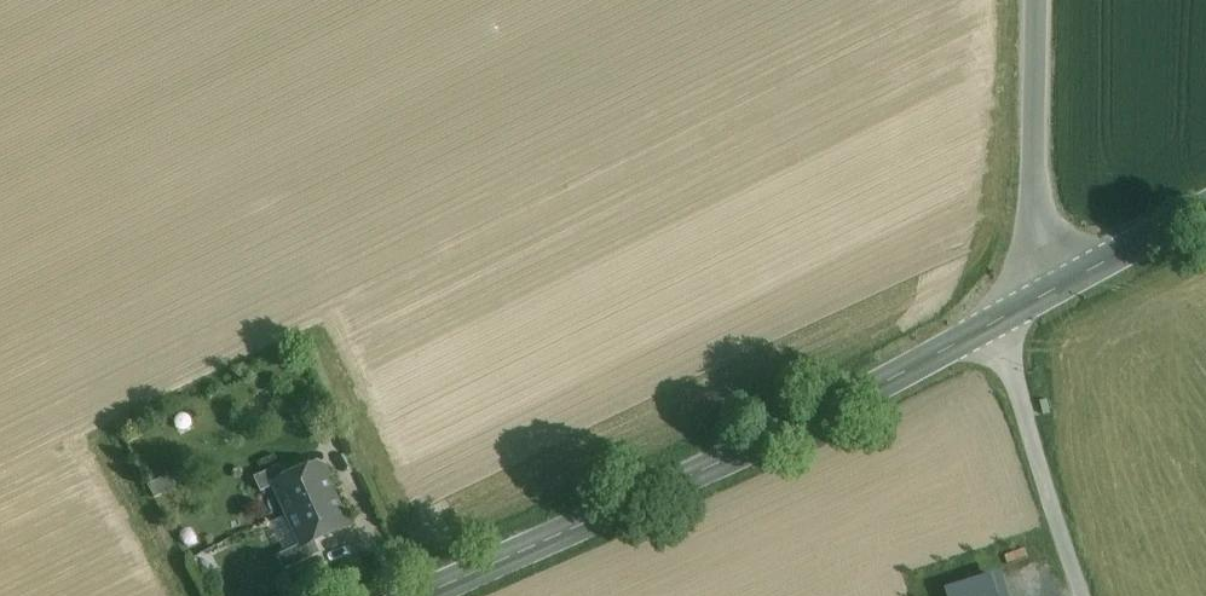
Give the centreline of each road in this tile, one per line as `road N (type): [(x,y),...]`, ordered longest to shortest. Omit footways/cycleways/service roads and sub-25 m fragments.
road 1 (secondary): [(999,319),(797,431),(424,595)]
road 2 (residential): [(1036,299),(1040,0)]
road 3 (unclassified): [(999,319),(1083,595)]
road 4 (secondary): [(1205,211),(1036,299)]

